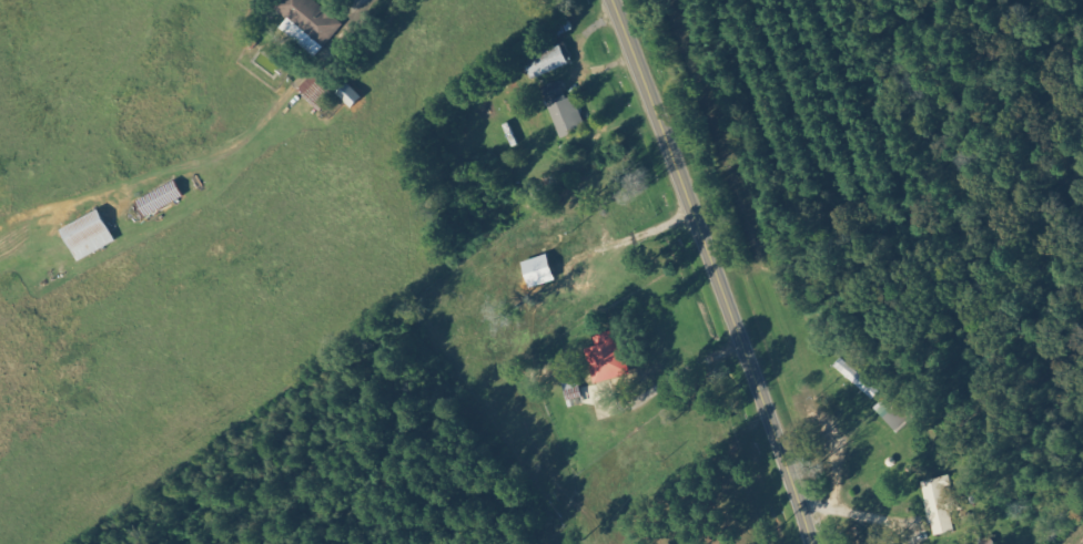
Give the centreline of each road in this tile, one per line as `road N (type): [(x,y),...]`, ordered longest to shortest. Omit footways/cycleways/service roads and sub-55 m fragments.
road 1 (secondary): [(810,543),(604,0)]

